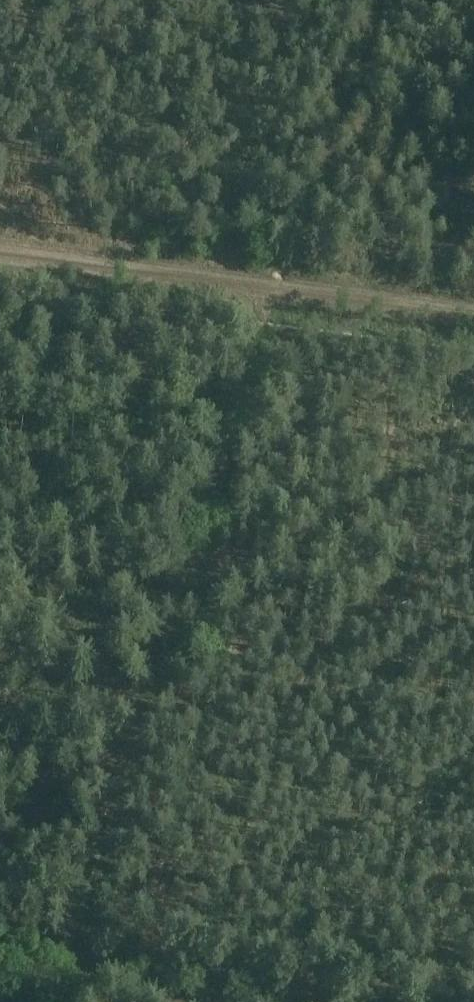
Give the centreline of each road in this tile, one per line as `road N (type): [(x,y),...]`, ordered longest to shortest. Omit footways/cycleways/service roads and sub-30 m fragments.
road 1 (track): [(272,290),(64,1001)]
road 2 (track): [(0,253),(473,317)]
road 3 (track): [(0,965),(158,1001)]

